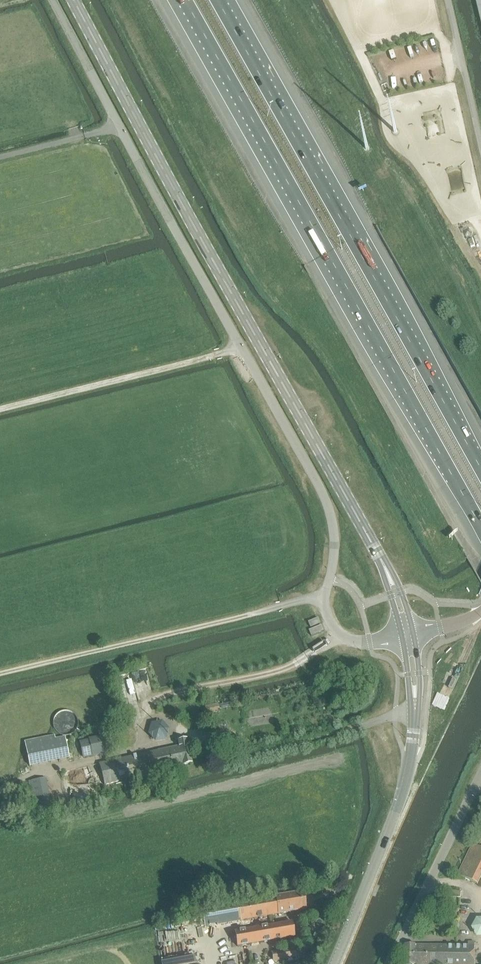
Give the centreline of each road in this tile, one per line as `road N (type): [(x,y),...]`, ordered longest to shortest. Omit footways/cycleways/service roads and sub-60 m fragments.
road 1 (unclassified): [(402,637),(360,642),(327,619),(336,542),(319,486),(50,0)]
road 2 (secondary): [(389,578),(75,0)]
road 3 (motorway): [(186,0),(480,526)]
road 4 (motorway): [(480,468),(219,0)]
road 5 (secondary): [(333,963),(397,810),(416,700)]
road 6 (unclassified): [(480,146),(447,0)]
road 7 (track): [(18,963),(102,943),(130,963)]

